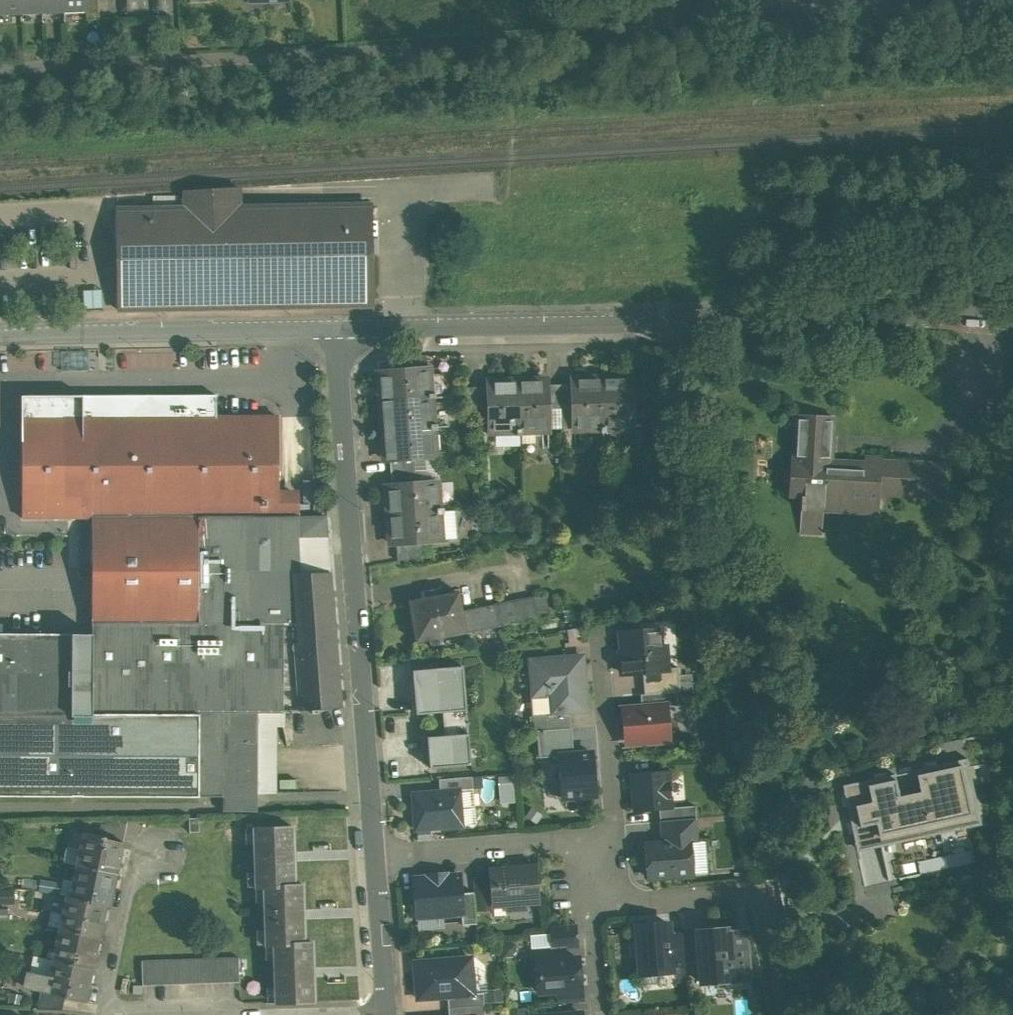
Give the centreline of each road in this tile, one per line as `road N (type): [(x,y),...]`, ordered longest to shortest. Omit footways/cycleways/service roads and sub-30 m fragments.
road 1 (tertiary): [(336,331),(973,320)]
road 2 (residential): [(373,857),(336,331)]
road 3 (tertiary): [(0,339),(336,331)]
road 4 (residential): [(599,624),(614,820),(597,868)]
road 5 (residential): [(373,857),(559,843),(597,868)]
road 6 (residential): [(102,1014),(130,885),(159,853)]
road 7 (residential): [(597,868),(634,903),(744,895)]
road 8 (residential): [(386,1014),(373,857)]
road 9 (residential): [(597,868),(591,897),(600,1014)]
road 10 (tertiary): [(973,320),(1012,437)]
road 11 (track): [(744,895),(774,1014)]

